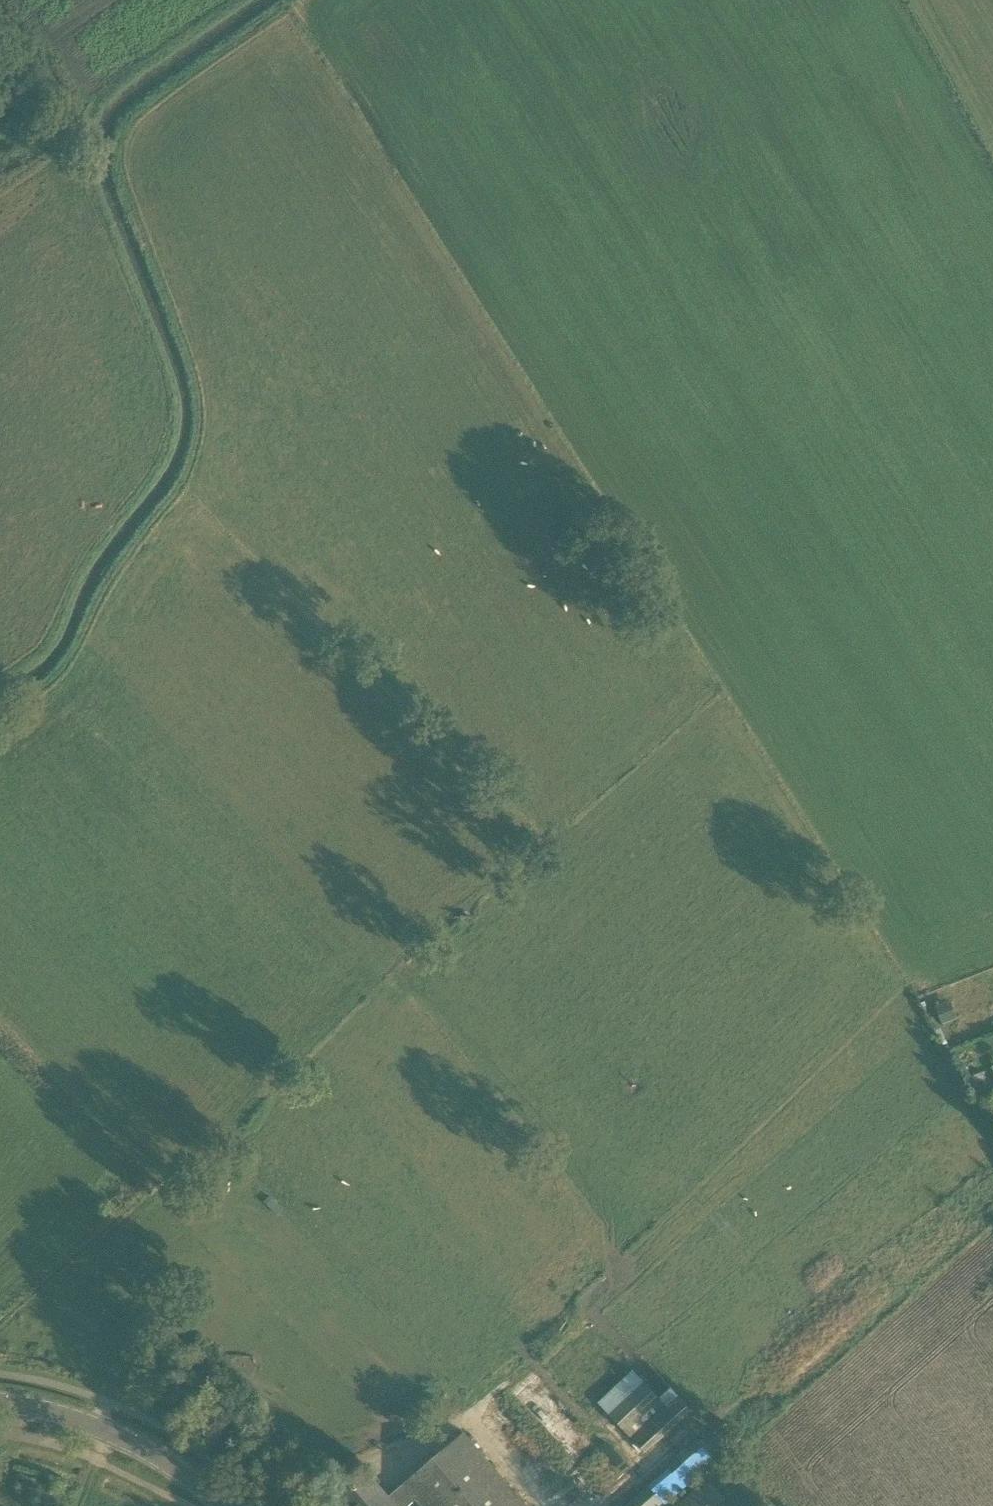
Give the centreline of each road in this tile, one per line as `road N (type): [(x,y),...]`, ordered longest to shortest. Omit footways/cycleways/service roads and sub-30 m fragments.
road 1 (tertiary): [(0,1400),(121,1435),(223,1505)]

